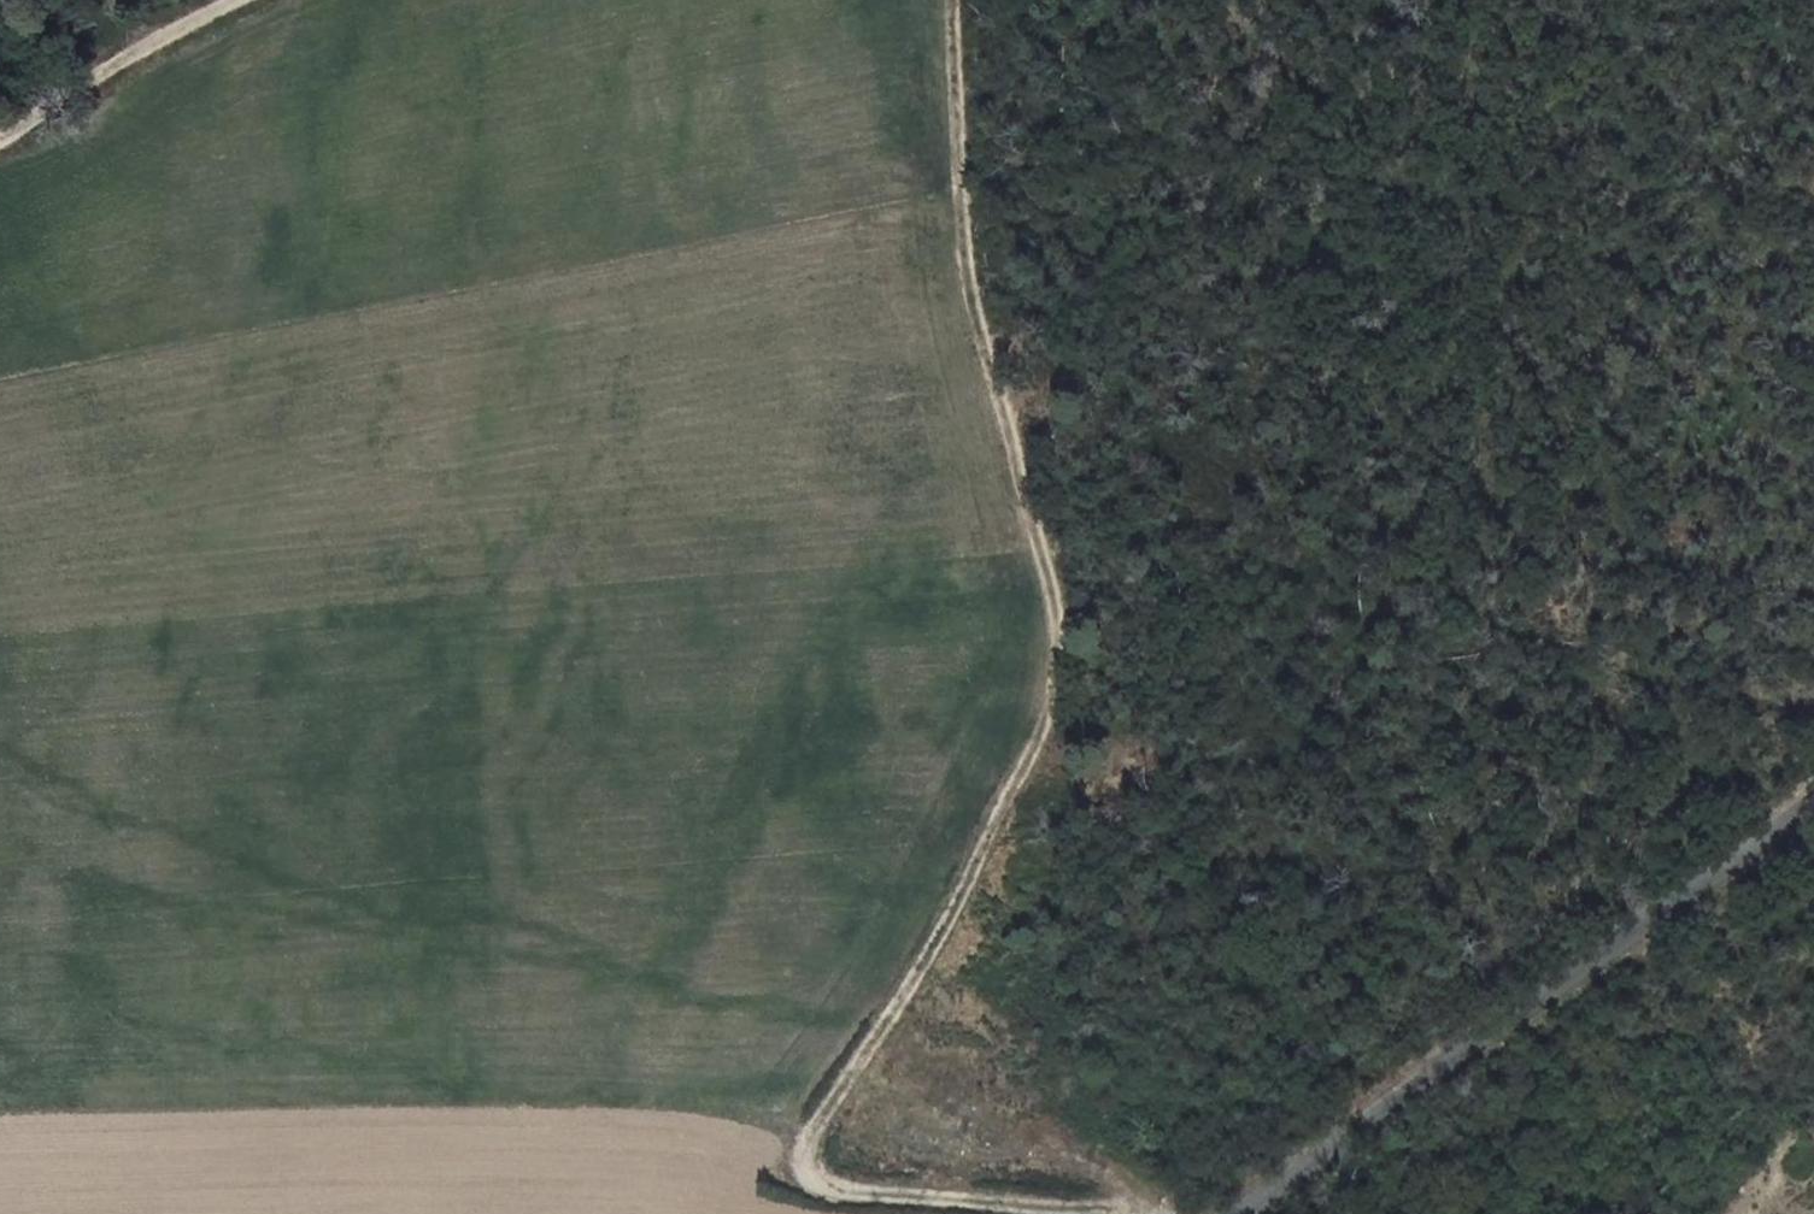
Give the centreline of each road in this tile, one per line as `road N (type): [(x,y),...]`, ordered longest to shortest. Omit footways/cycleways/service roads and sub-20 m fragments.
road 1 (track): [(1120,1213),(1047,1201),(839,1186),(811,1172),(813,1140),(905,986),(1044,723),(1060,610),(979,321),(965,229),(956,0)]
road 2 (unclassified): [(1253,1213),(1813,802)]
road 3 (track): [(234,0),(0,132)]

